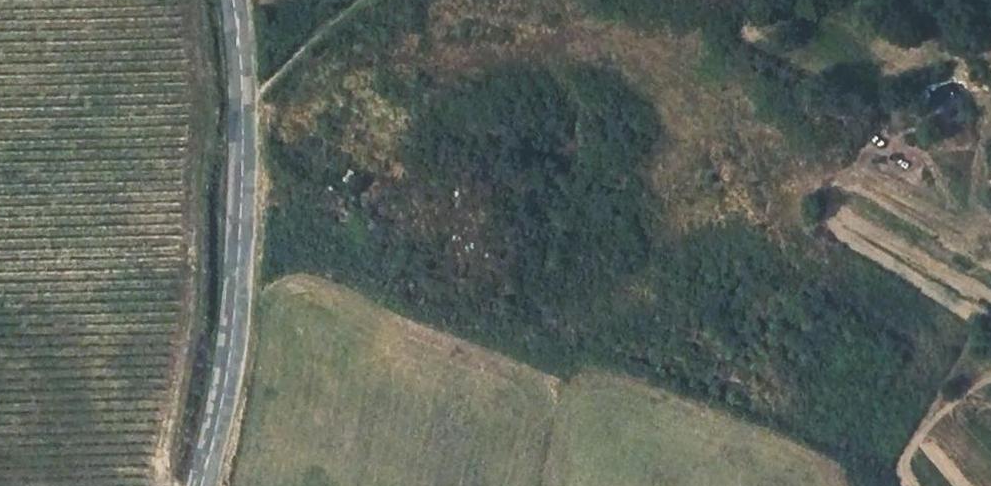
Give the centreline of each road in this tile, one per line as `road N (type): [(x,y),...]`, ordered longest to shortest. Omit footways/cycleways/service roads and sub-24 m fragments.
road 1 (unclassified): [(197,485),(227,363),(236,279),(244,104),(229,0)]

